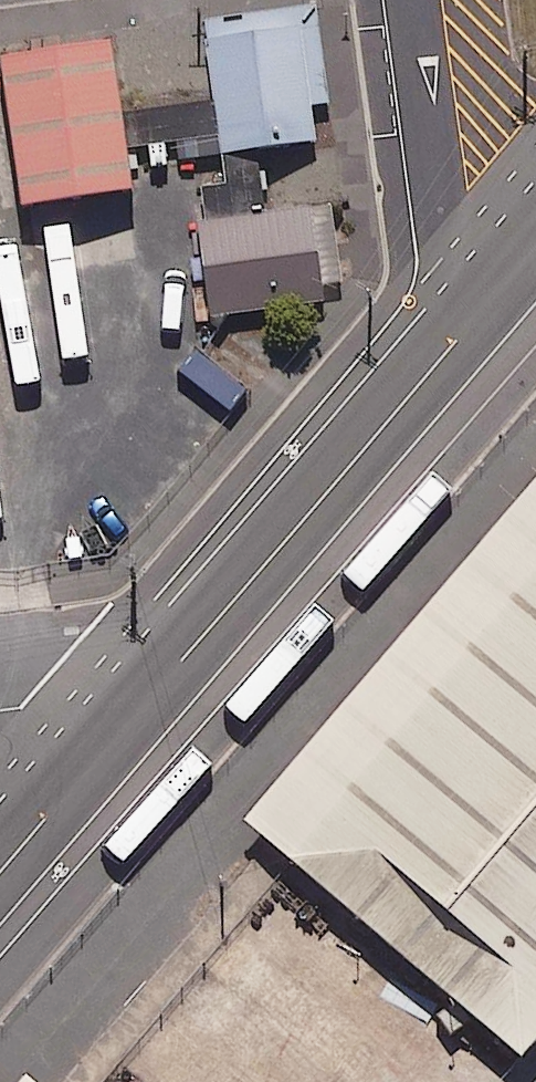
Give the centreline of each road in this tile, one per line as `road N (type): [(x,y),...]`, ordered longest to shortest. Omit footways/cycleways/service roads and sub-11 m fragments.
road 1 (tertiary): [(153,691),(469,325)]
road 2 (unclassified): [(469,325),(429,0)]
road 3 (tertiary): [(0,866),(153,691)]
road 4 (unclassified): [(153,691),(0,710)]

